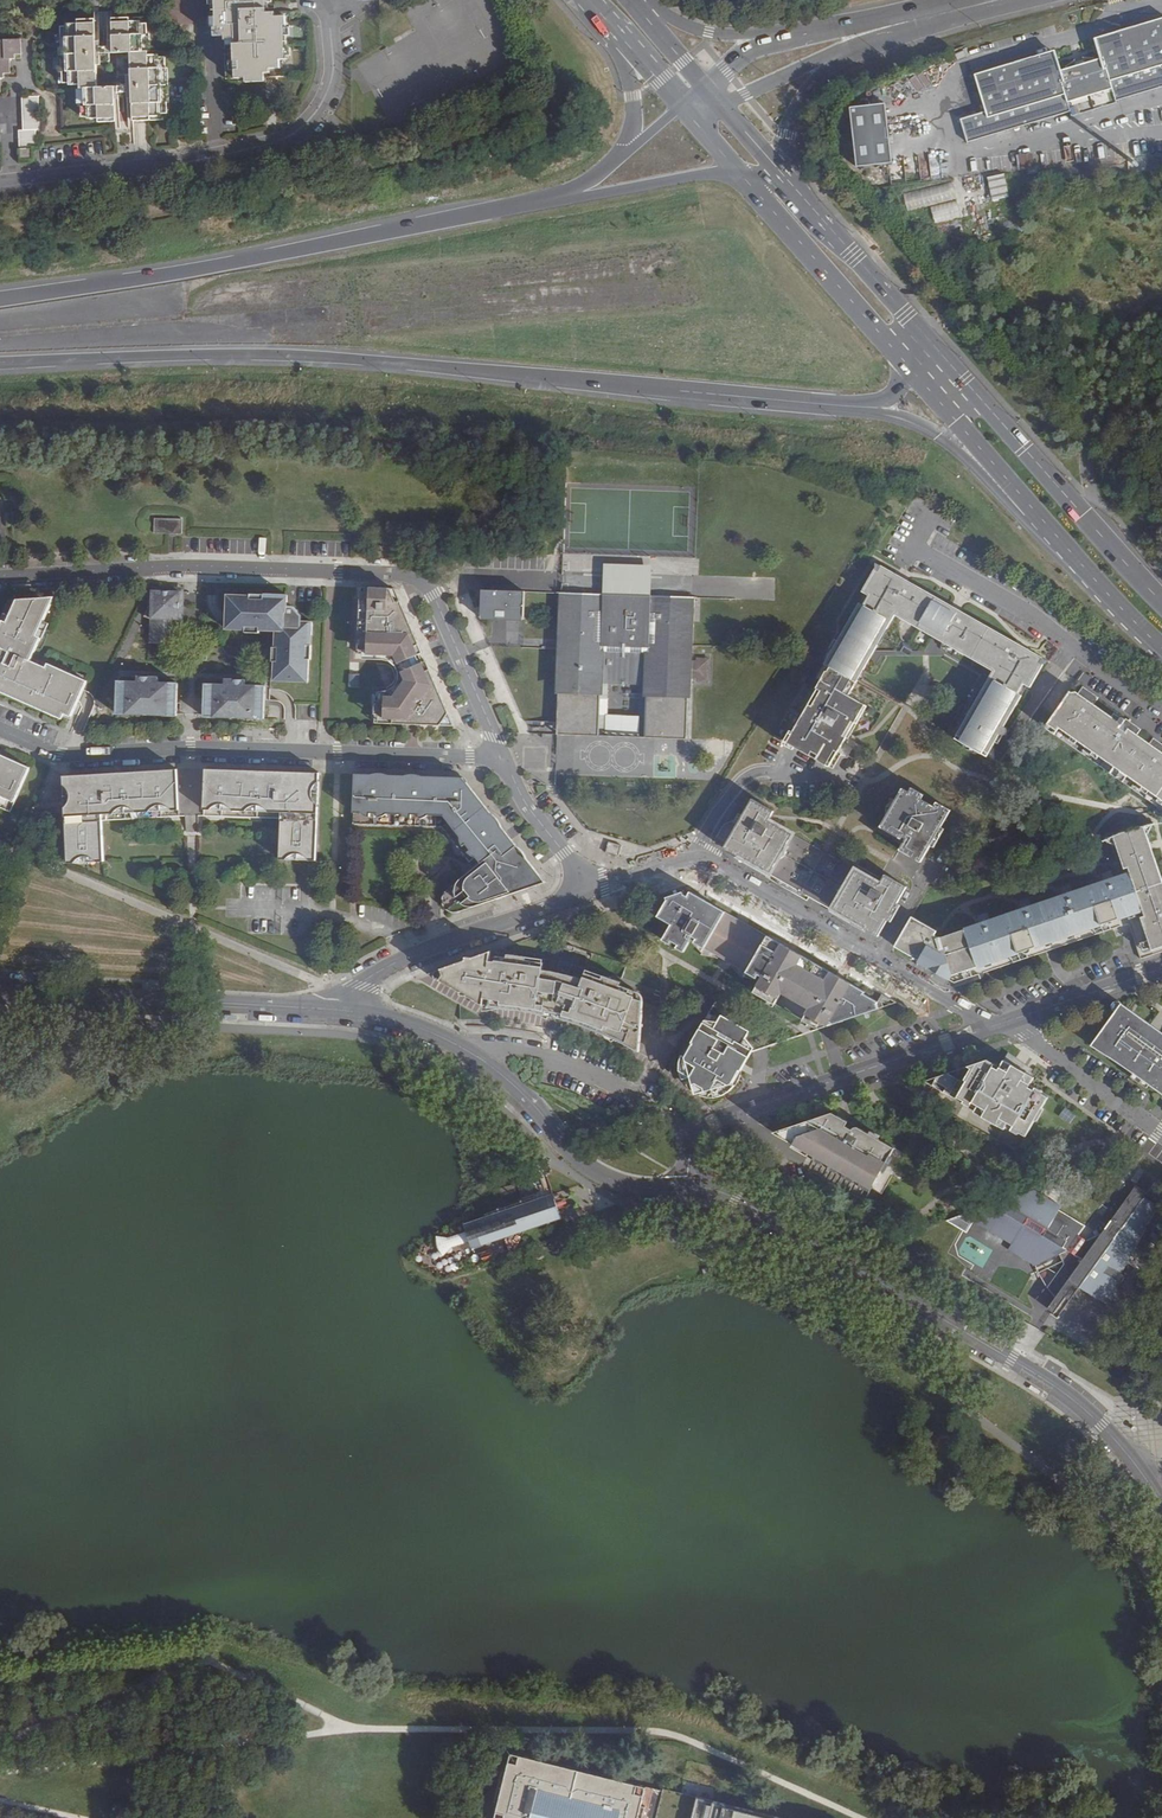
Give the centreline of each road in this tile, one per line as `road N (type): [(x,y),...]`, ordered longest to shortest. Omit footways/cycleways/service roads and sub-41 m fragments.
road 1 (trunk): [(0,363),(267,355),(719,396)]
road 2 (residential): [(504,760),(422,578),(182,565),(0,577)]
road 3 (trunk): [(588,190),(0,301)]
road 4 (residential): [(1161,1507),(1134,1461),(1056,1388),(763,1213),(690,1188)]
road 5 (residential): [(0,729),(59,755),(191,748),(504,760)]
road 6 (residential): [(338,0),(328,91),(314,115),(284,139),(11,183)]
road 7 (residential): [(690,1188),(636,1187),(593,1170),(518,1089),(466,1050),(417,1026),(346,1011)]
road 8 (residential): [(690,1188),(694,1144),(718,1120),(991,1027)]
road 9 (trunk): [(719,396),(910,424),(940,439),(1019,511),(1040,518)]
road 10 (primary): [(1161,597),(929,337)]
road 11 (residential): [(346,1011),(0,988)]
road 12 (residential): [(991,1027),(700,861)]
road 13 (residential): [(596,888),(386,967),(353,992),(346,1011)]
road 14 (primary): [(747,175),(910,367)]
road 15 (primary): [(791,183),(788,134),(798,100),(912,19)]
road 16 (secondary): [(717,100),(912,19)]
road 17 (trunk): [(719,396),(884,400),(910,367)]
road 18 (primary): [(929,337),(791,183)]
road 19 (primary): [(910,367),(1040,518)]
road 20 (residential): [(1161,1134),(1007,1021)]
road 21 (primary): [(1040,518),(1161,651)]
road 22 (secondary): [(805,36),(716,34),(640,11)]
road 23 (residential): [(1007,1021),(1161,969)]
road 24 (trunk): [(747,175),(588,190)]
road 25 (residential): [(596,888),(532,813),(504,760)]
road 26 (residential): [(700,861),(741,787),(764,775),(804,779)]
road 27 (residential): [(27,48),(27,75),(9,105),(11,183)]
road 28 (trunk): [(620,35),(633,96),(625,158)]

